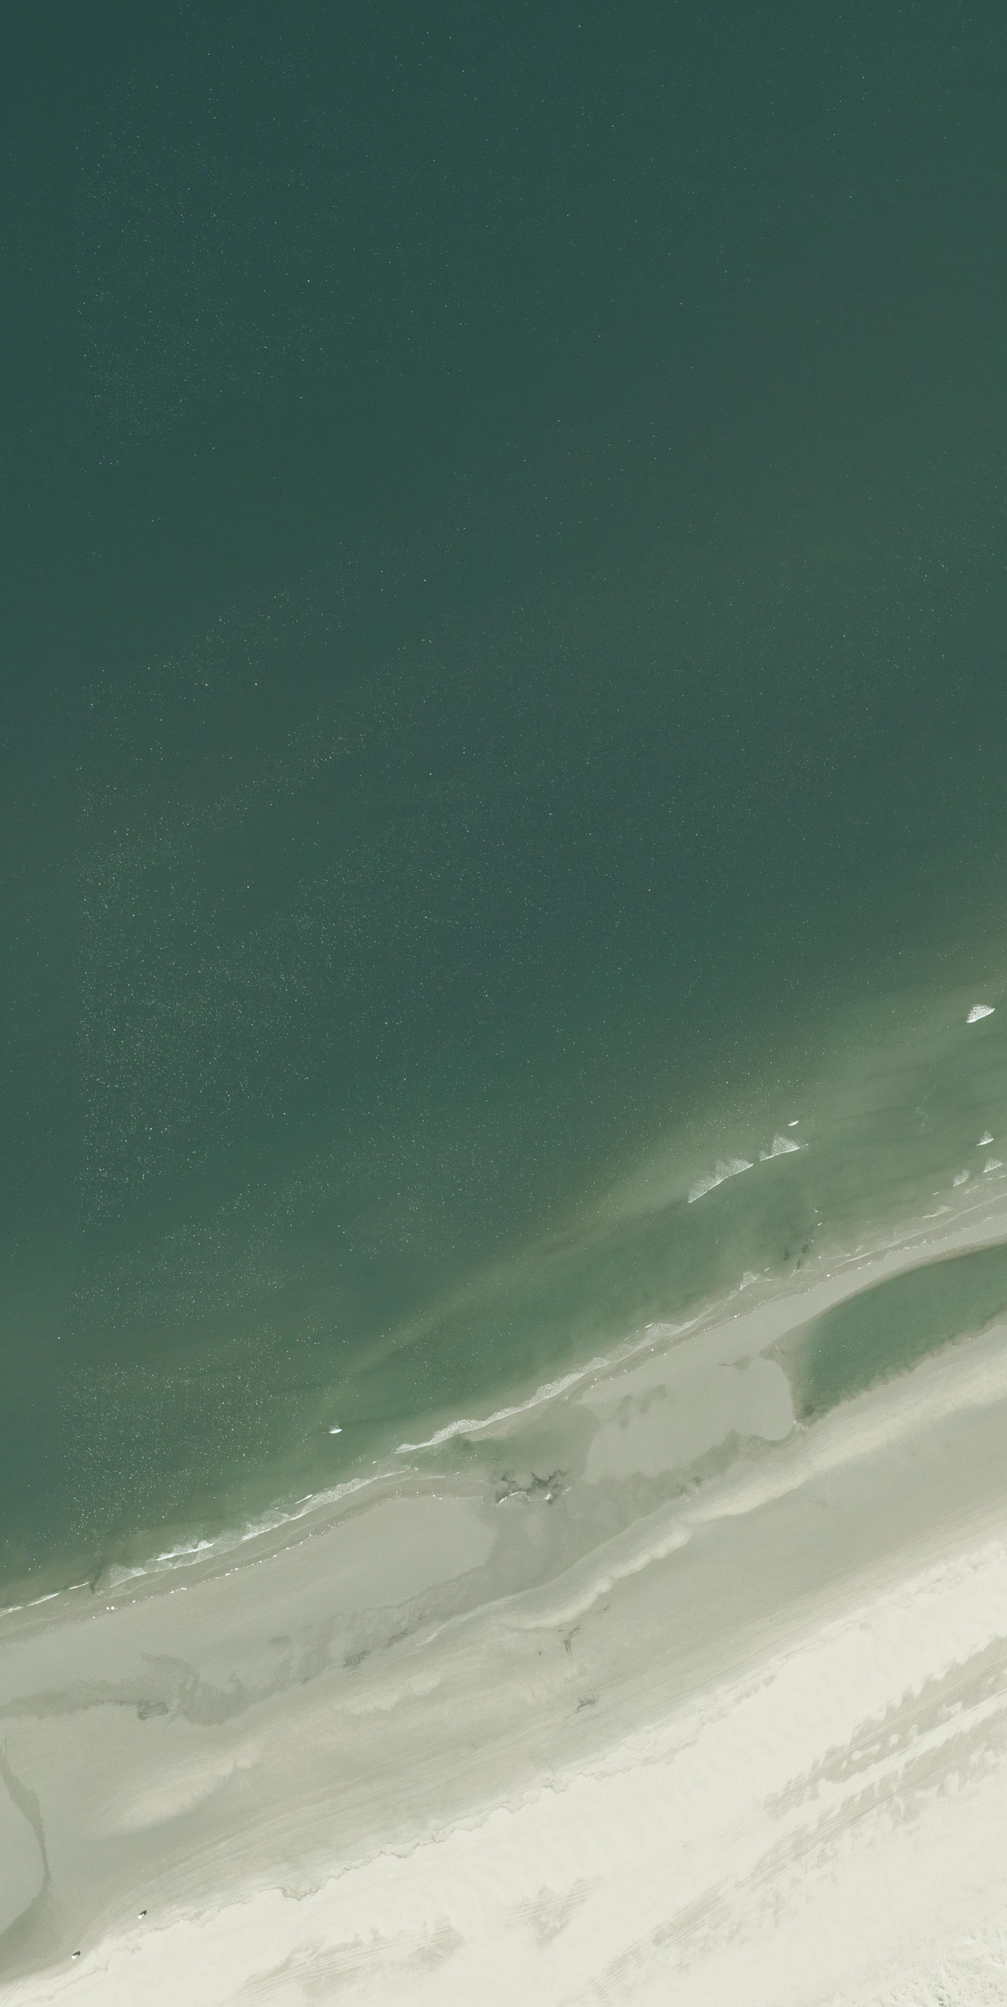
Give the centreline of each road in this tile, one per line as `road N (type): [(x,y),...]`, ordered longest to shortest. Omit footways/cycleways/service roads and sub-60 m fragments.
road 1 (track): [(570,2006),(1006,1744)]

